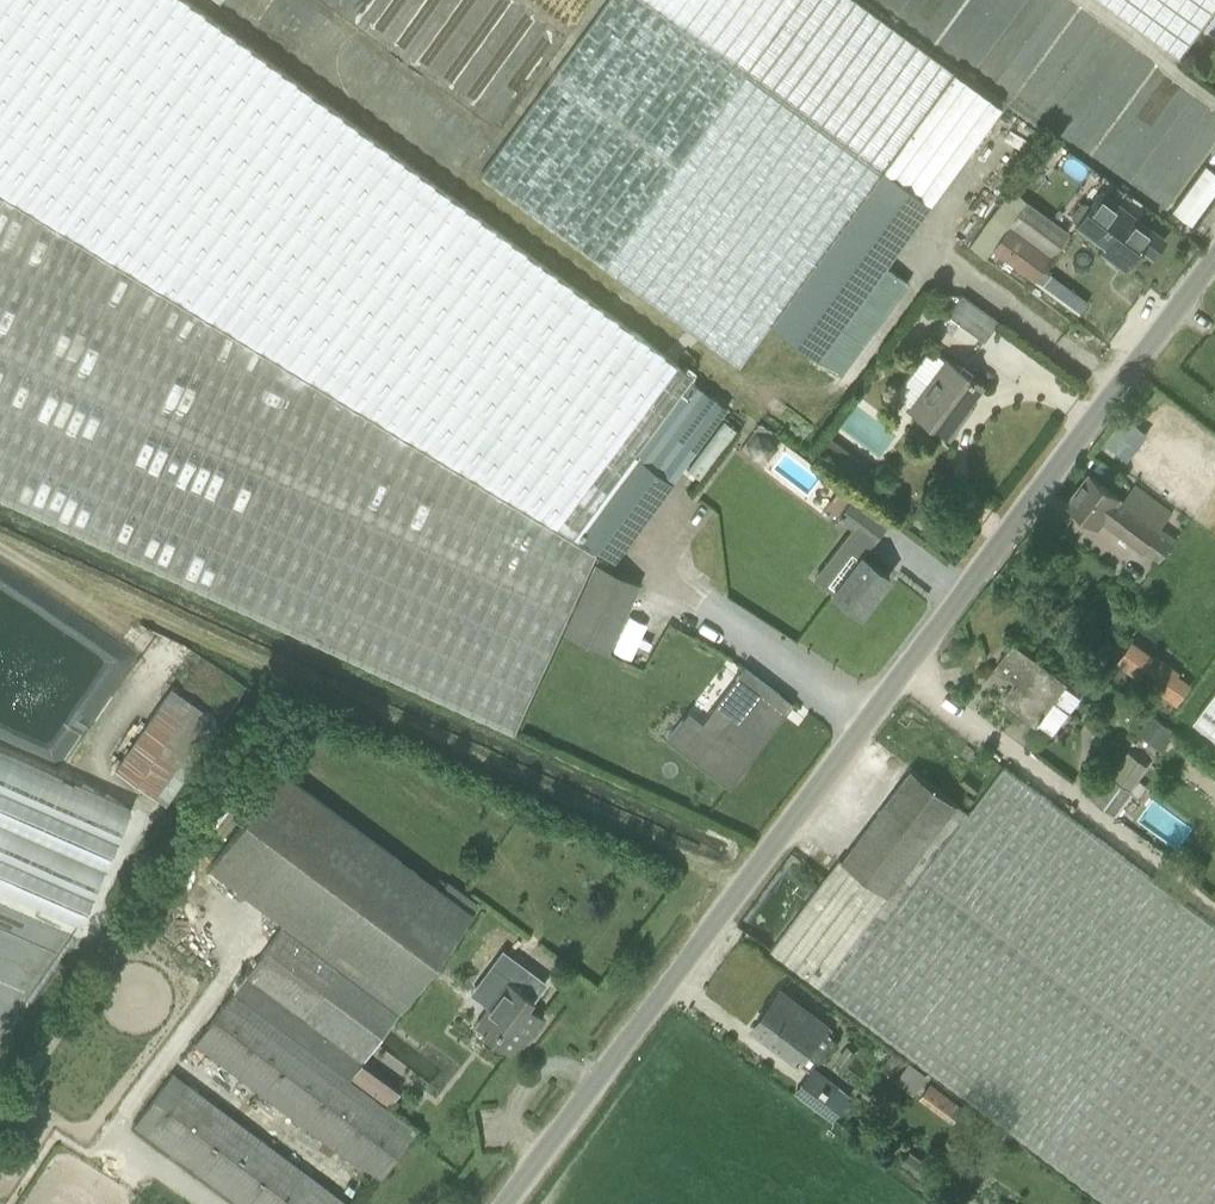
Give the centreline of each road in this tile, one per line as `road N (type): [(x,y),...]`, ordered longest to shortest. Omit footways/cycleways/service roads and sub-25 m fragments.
road 1 (unclassified): [(506,1203),(1214,257)]

